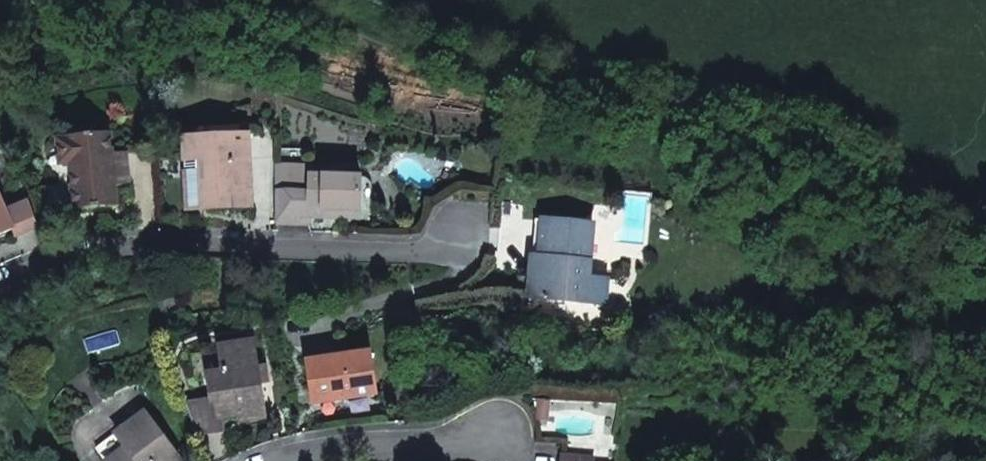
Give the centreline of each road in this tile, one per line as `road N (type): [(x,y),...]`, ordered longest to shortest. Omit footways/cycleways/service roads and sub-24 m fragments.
road 1 (residential): [(0,296),(44,267),(172,244),(462,235)]
road 2 (residential): [(284,460),(530,420)]

